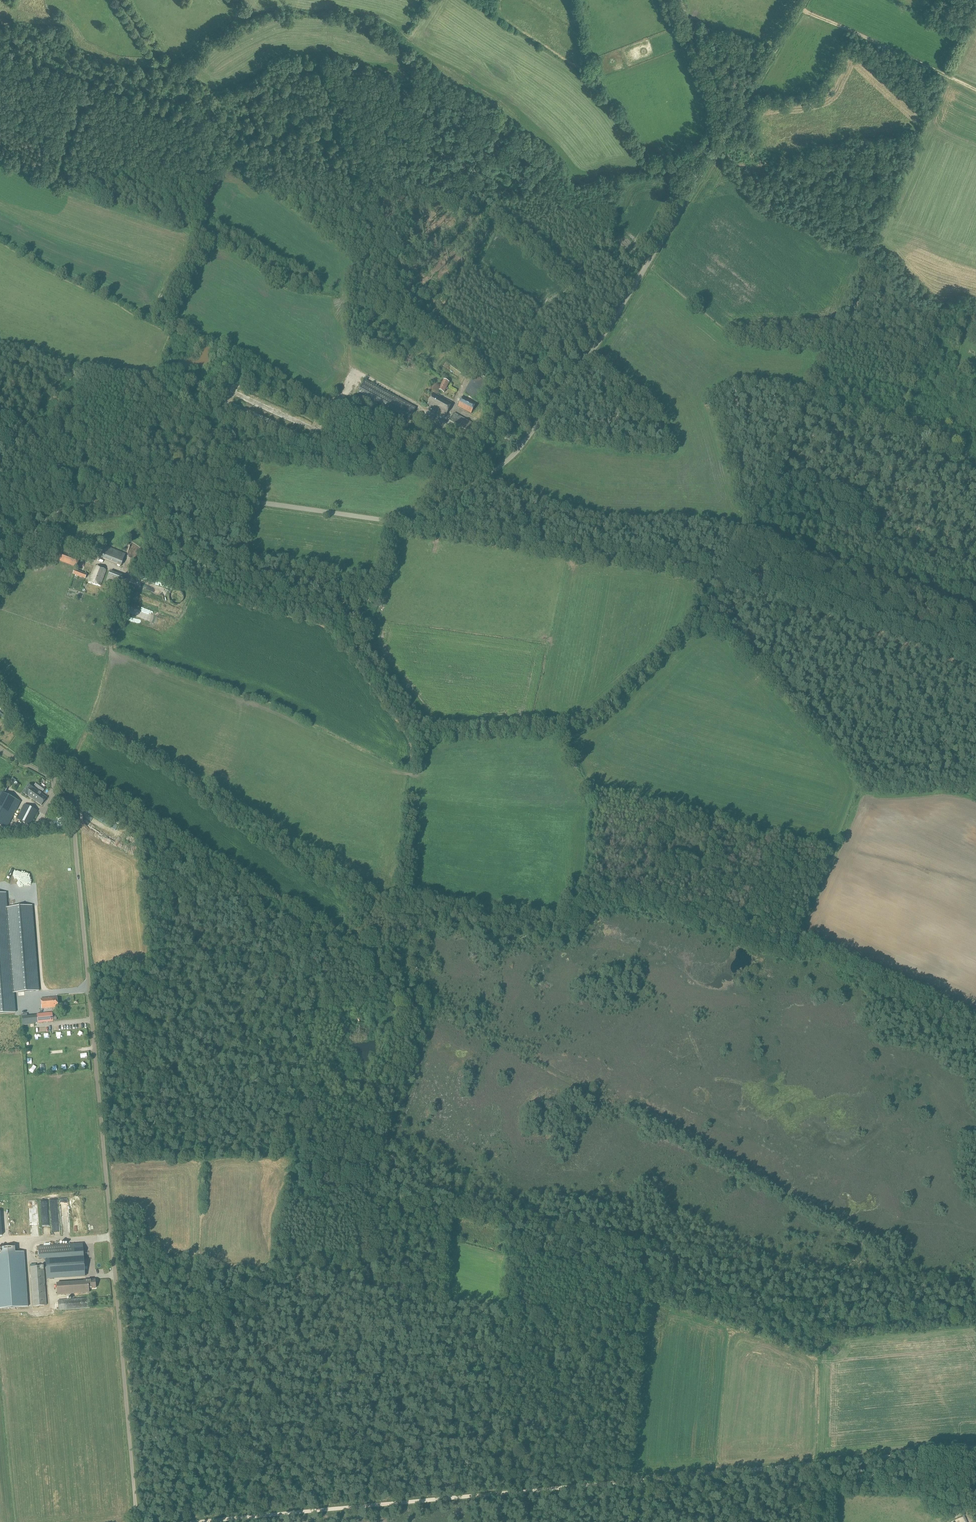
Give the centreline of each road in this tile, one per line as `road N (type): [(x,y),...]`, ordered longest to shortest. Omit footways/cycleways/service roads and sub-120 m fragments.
road 1 (unclassified): [(0,574),(50,518),(136,495),(412,525),(505,463),(611,326),(804,0)]
road 2 (track): [(136,1521),(73,807),(67,789),(0,746)]
road 3 (track): [(975,1448),(186,1521)]
road 4 (track): [(412,525),(794,586),(975,649)]
road 5 (track): [(566,782),(414,775),(108,651)]
road 6 (track): [(249,503),(131,570),(99,705),(63,786)]
road 7 (track): [(798,9),(975,89)]
road 8 (track): [(502,1310),(503,1492)]
road 9 (track): [(679,0),(715,93),(722,140)]

